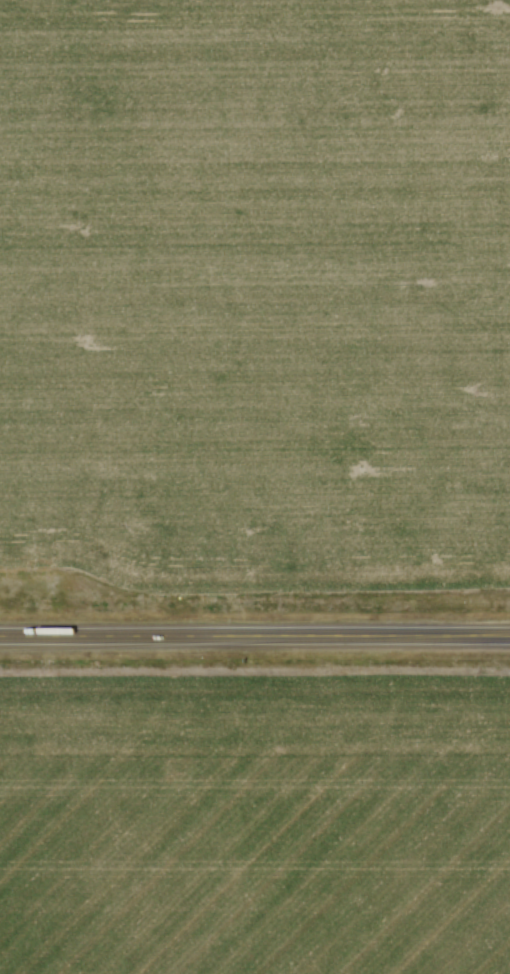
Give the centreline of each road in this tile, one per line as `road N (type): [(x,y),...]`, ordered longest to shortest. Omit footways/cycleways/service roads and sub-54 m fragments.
road 1 (primary): [(509,636),(0,634)]

